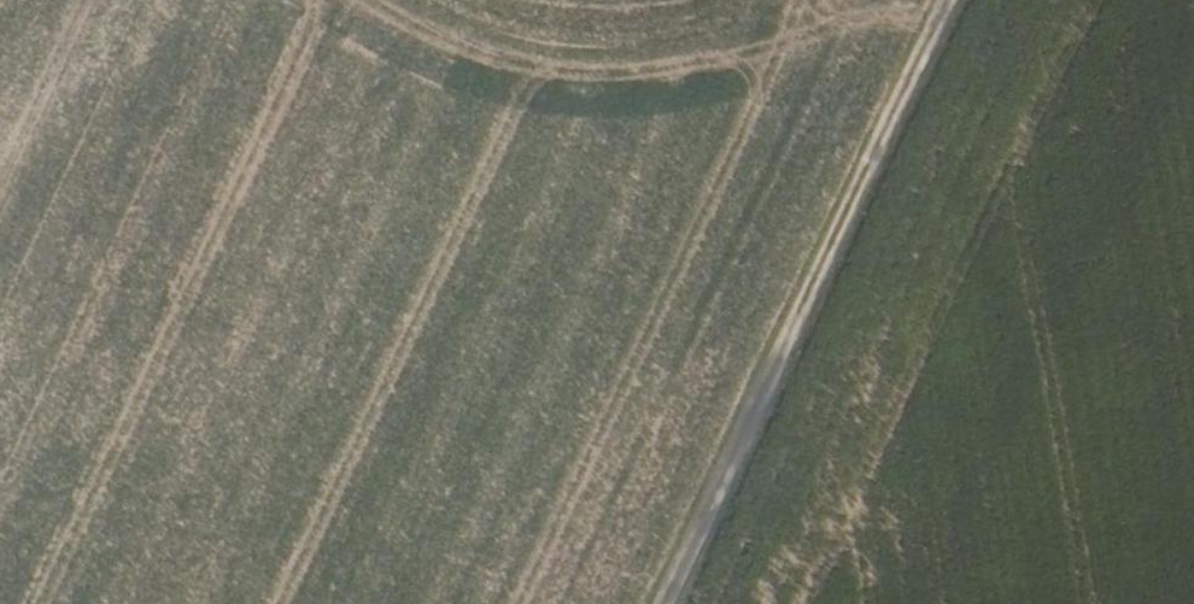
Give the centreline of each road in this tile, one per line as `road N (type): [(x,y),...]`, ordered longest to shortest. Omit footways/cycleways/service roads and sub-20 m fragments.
road 1 (track): [(668,603),(954,0)]

